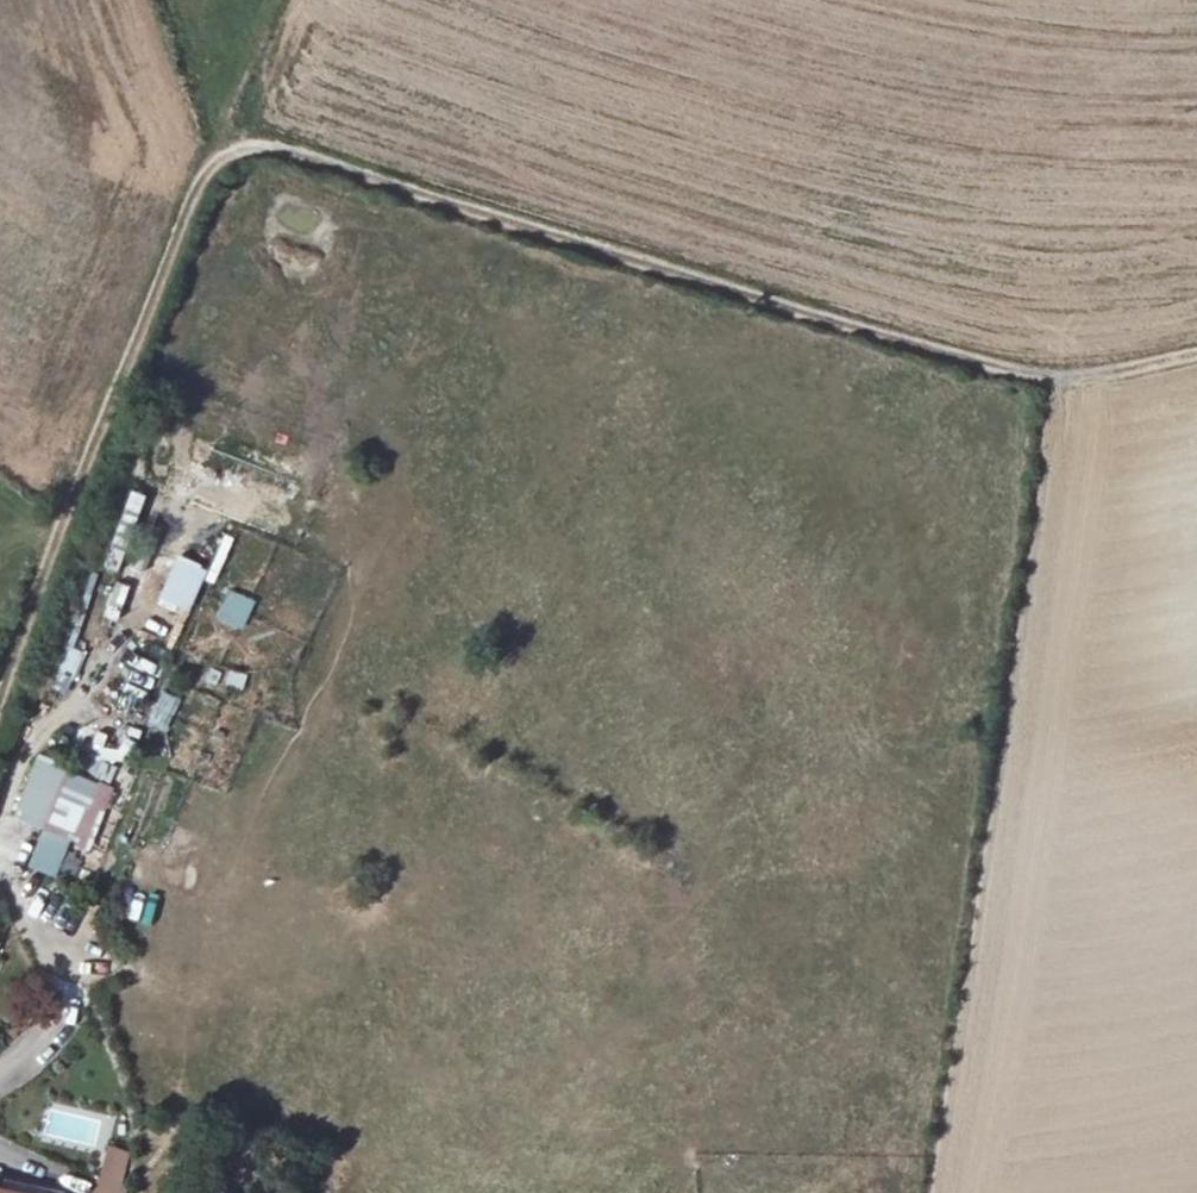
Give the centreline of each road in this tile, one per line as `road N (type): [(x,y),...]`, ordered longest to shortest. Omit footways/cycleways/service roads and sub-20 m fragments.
road 1 (track): [(1196,355),(1044,378),(279,148),(231,152),(193,194),(0,703)]

